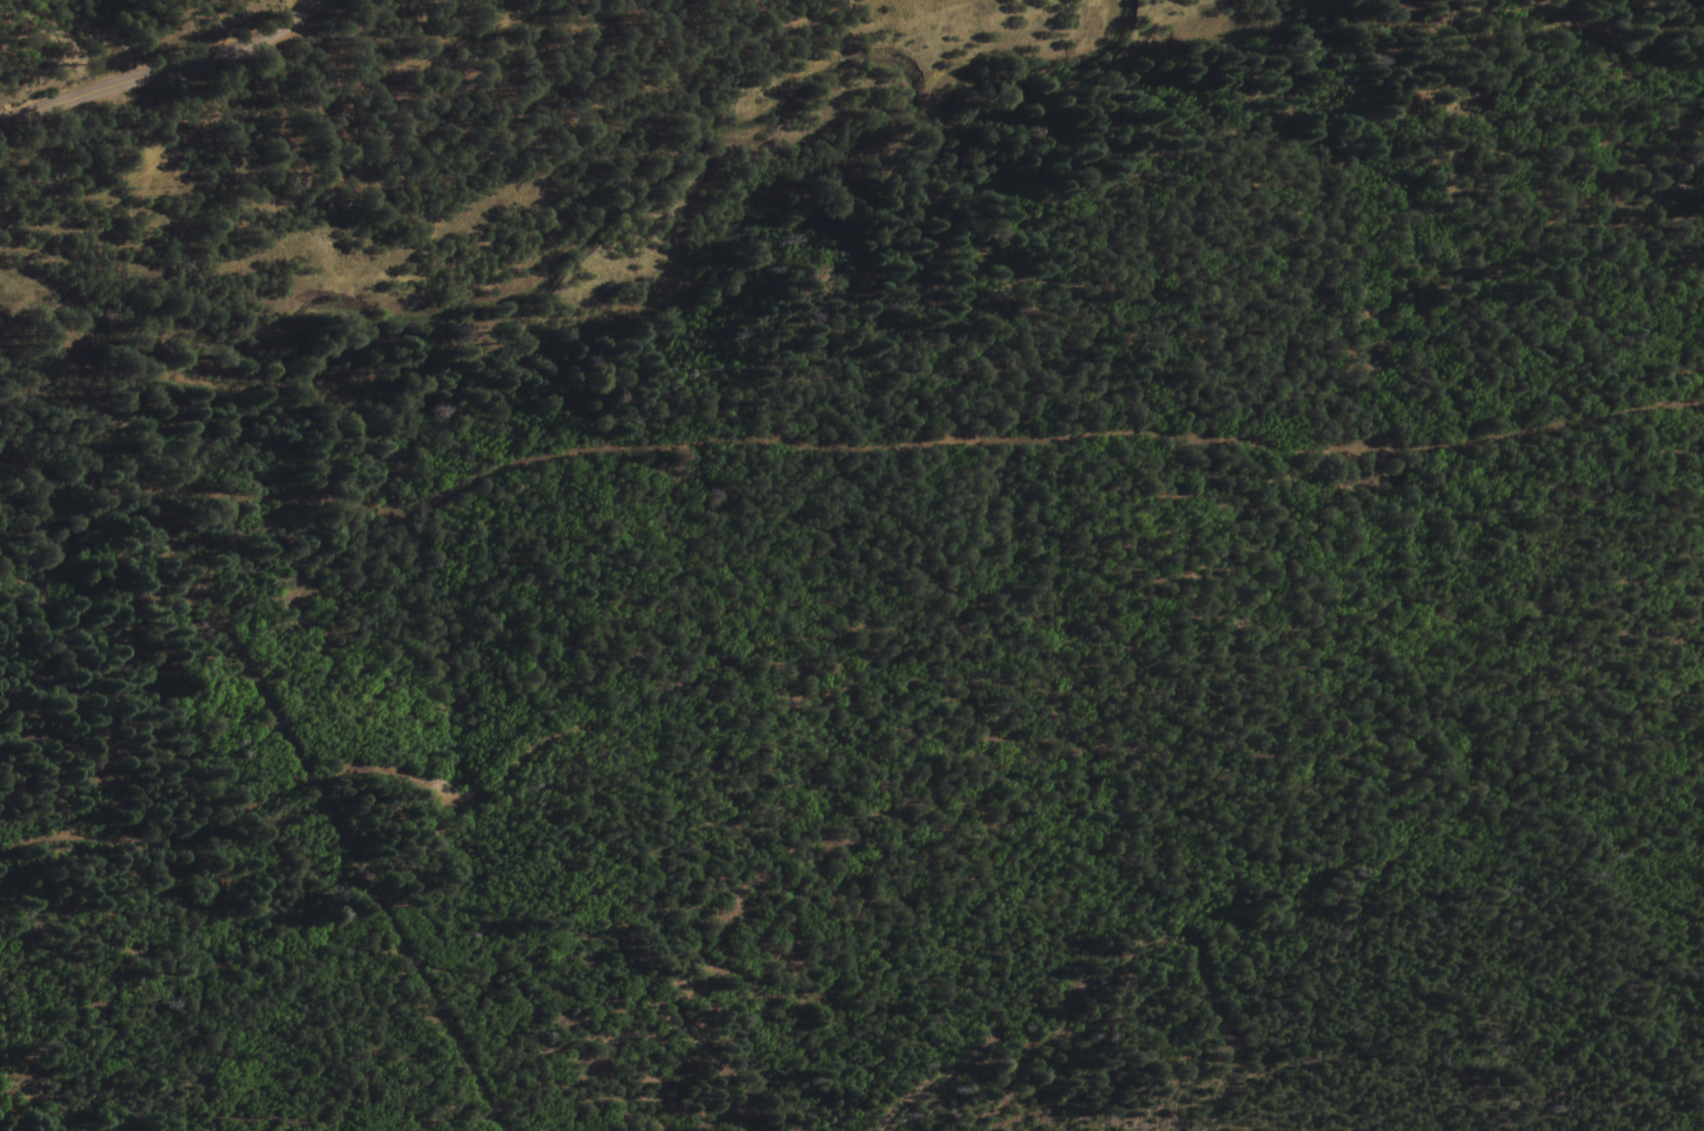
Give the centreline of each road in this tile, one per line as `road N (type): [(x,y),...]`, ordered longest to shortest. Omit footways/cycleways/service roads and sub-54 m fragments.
road 1 (residential): [(329,0),(283,31),(173,76),(0,130)]

